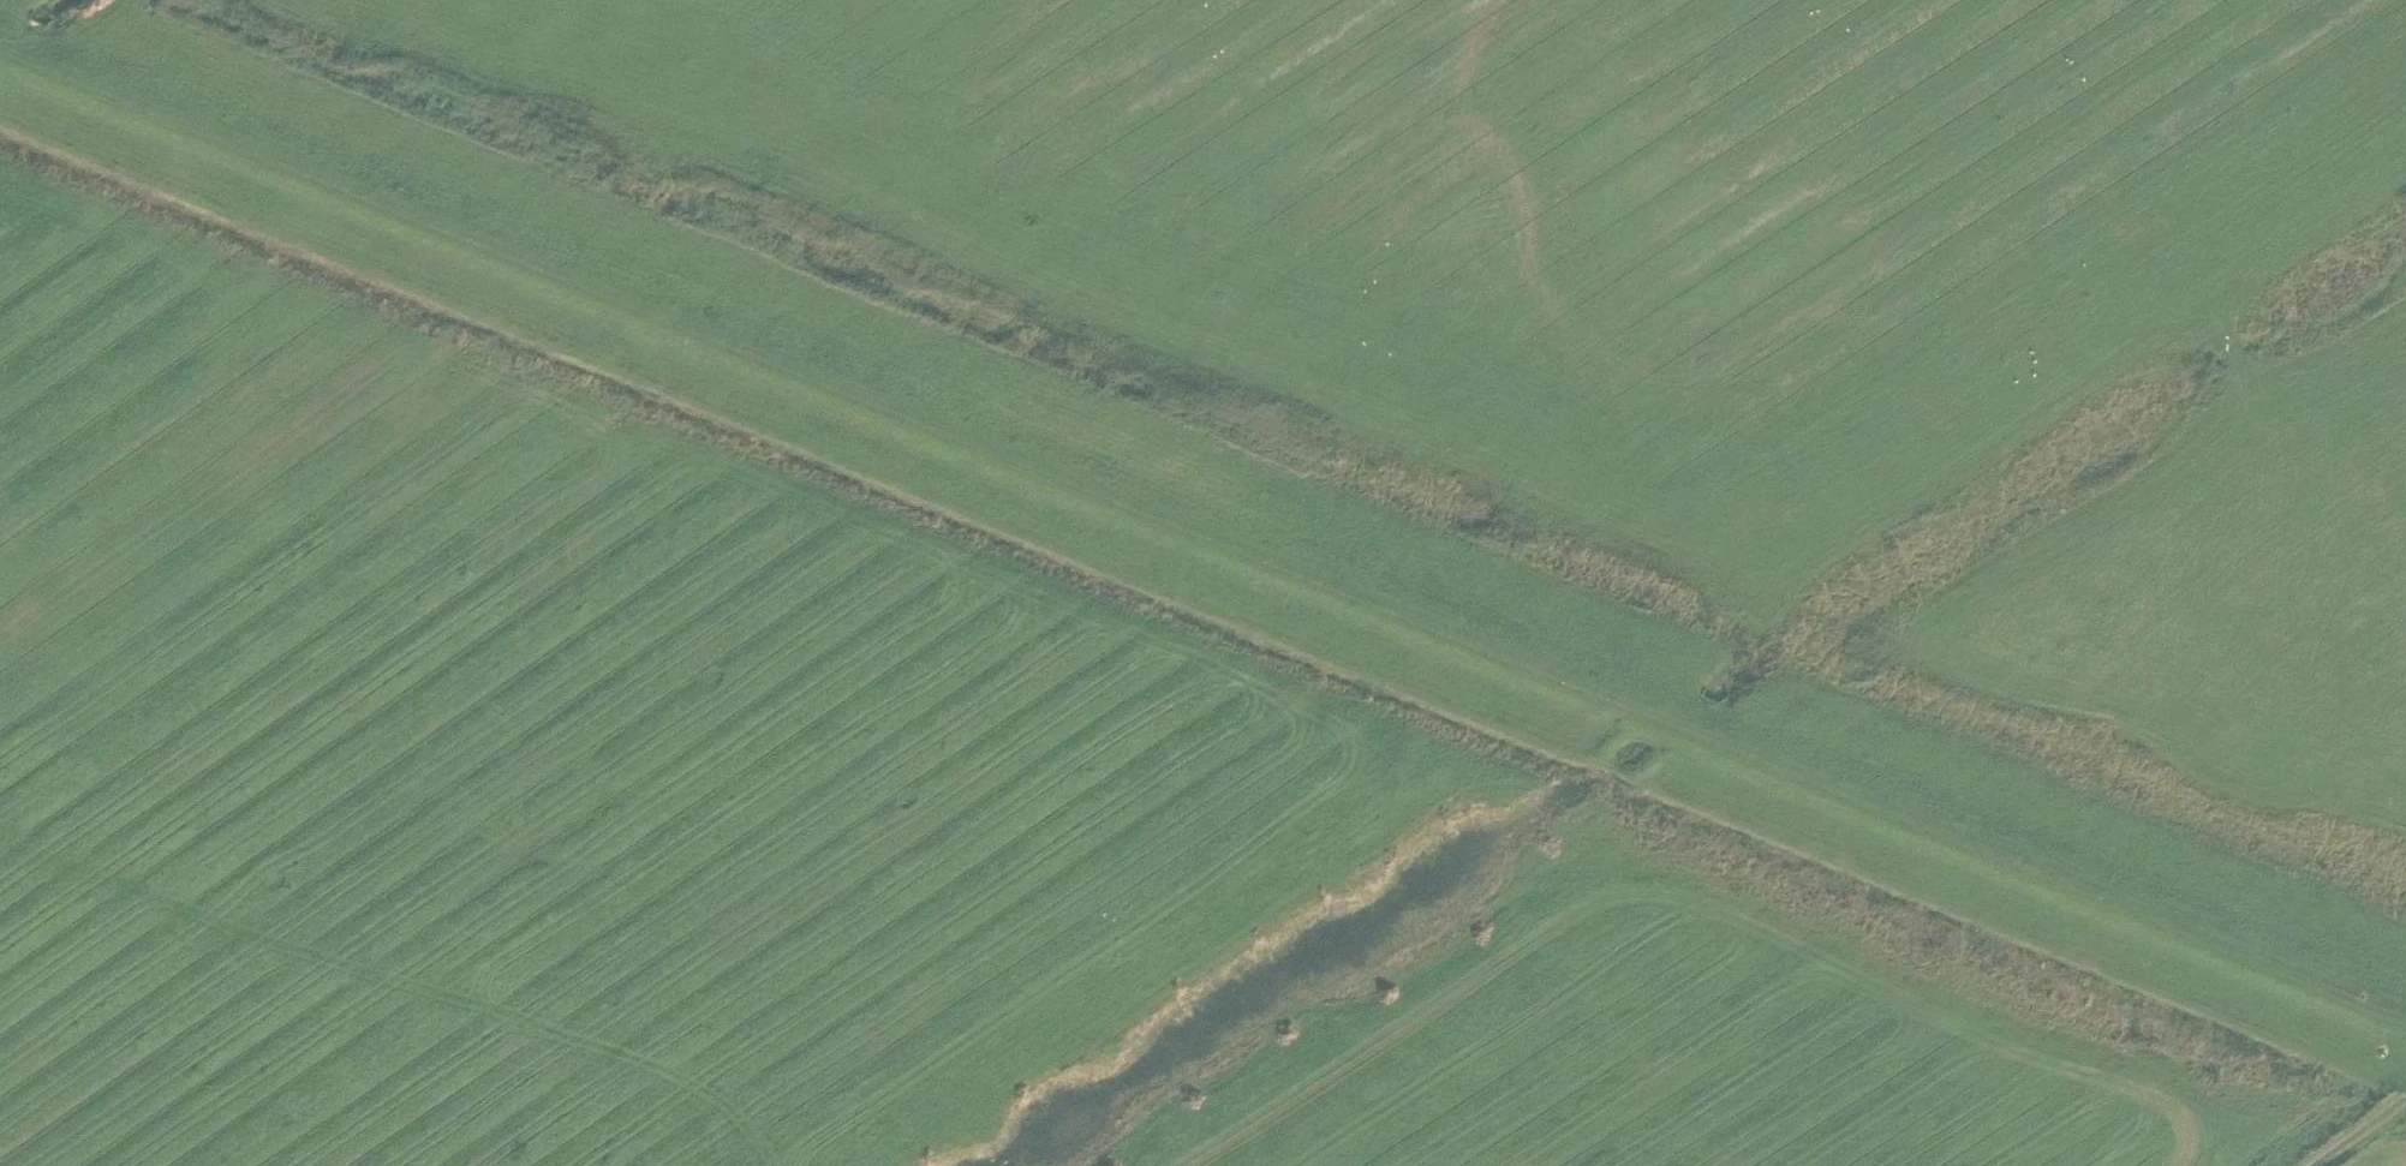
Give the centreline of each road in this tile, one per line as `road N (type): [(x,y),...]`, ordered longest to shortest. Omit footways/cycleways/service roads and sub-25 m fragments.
road 1 (track): [(0,49),(2405,1017)]

